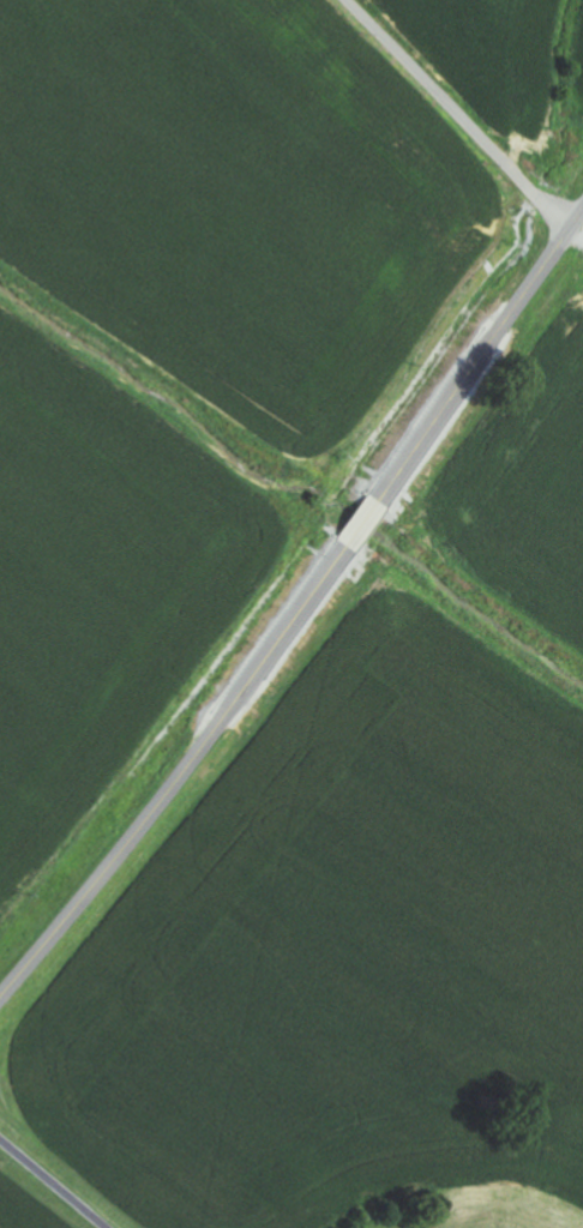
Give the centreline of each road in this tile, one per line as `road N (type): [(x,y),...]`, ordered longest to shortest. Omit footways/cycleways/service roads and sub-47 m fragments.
road 1 (secondary): [(0,998),(154,811),(582,210)]
road 2 (residential): [(566,234),(344,0)]
road 3 (residential): [(0,1135),(109,1227)]

